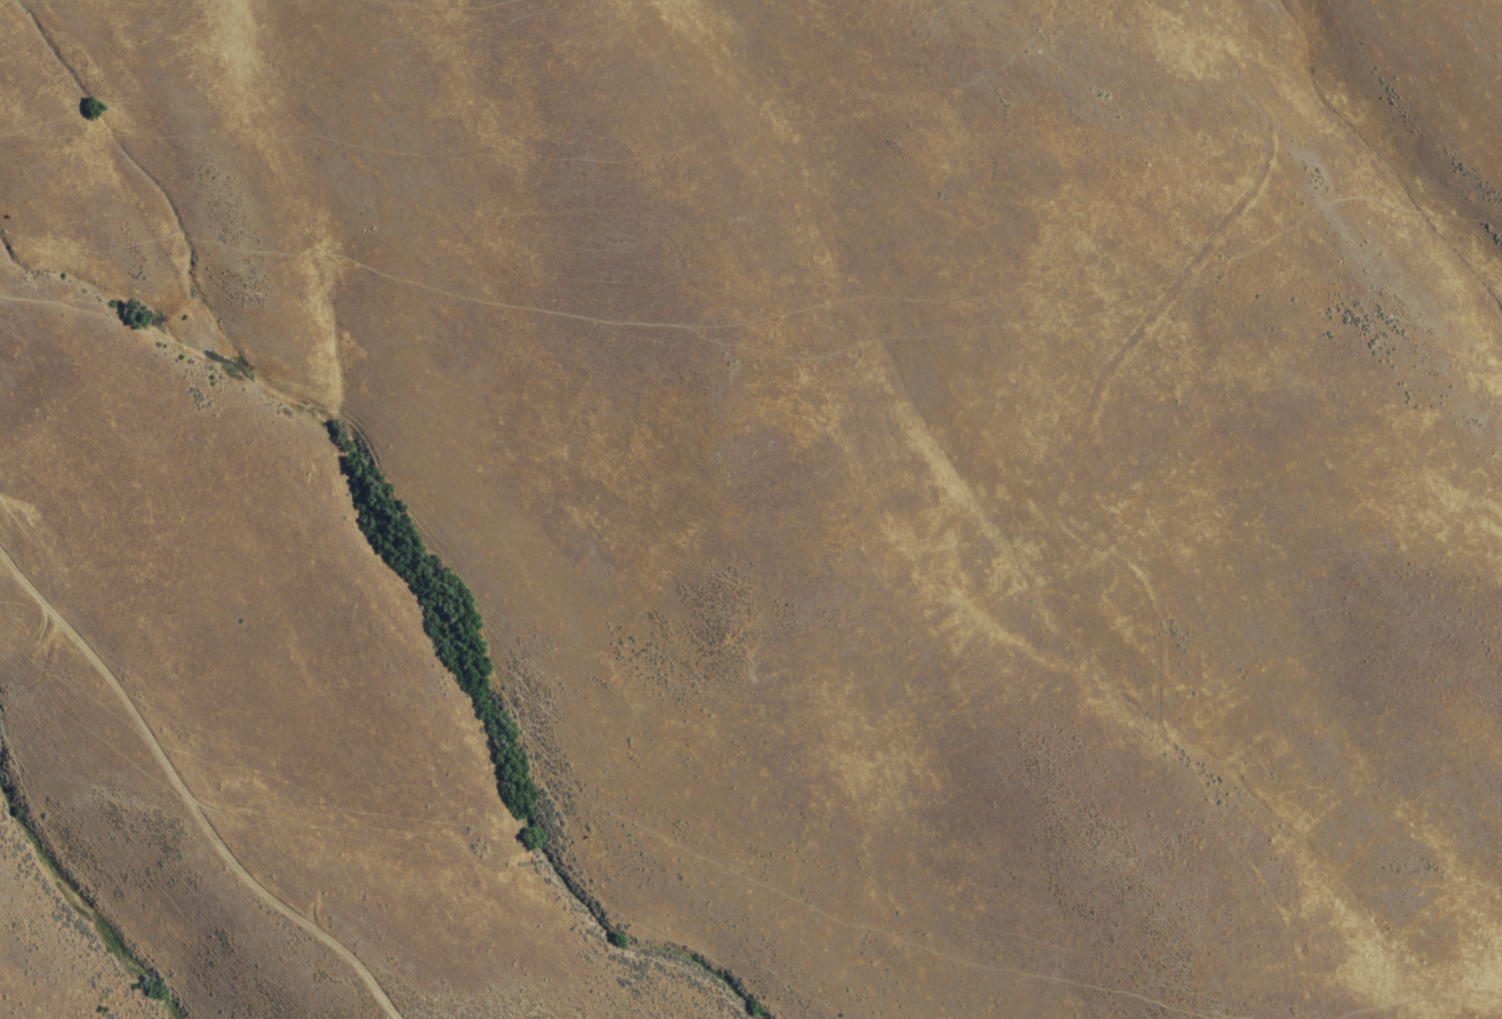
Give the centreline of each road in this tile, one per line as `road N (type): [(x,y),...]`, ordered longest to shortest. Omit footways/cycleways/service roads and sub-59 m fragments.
road 1 (track): [(0,553),(124,692),(238,867),(339,945),(402,1018)]

